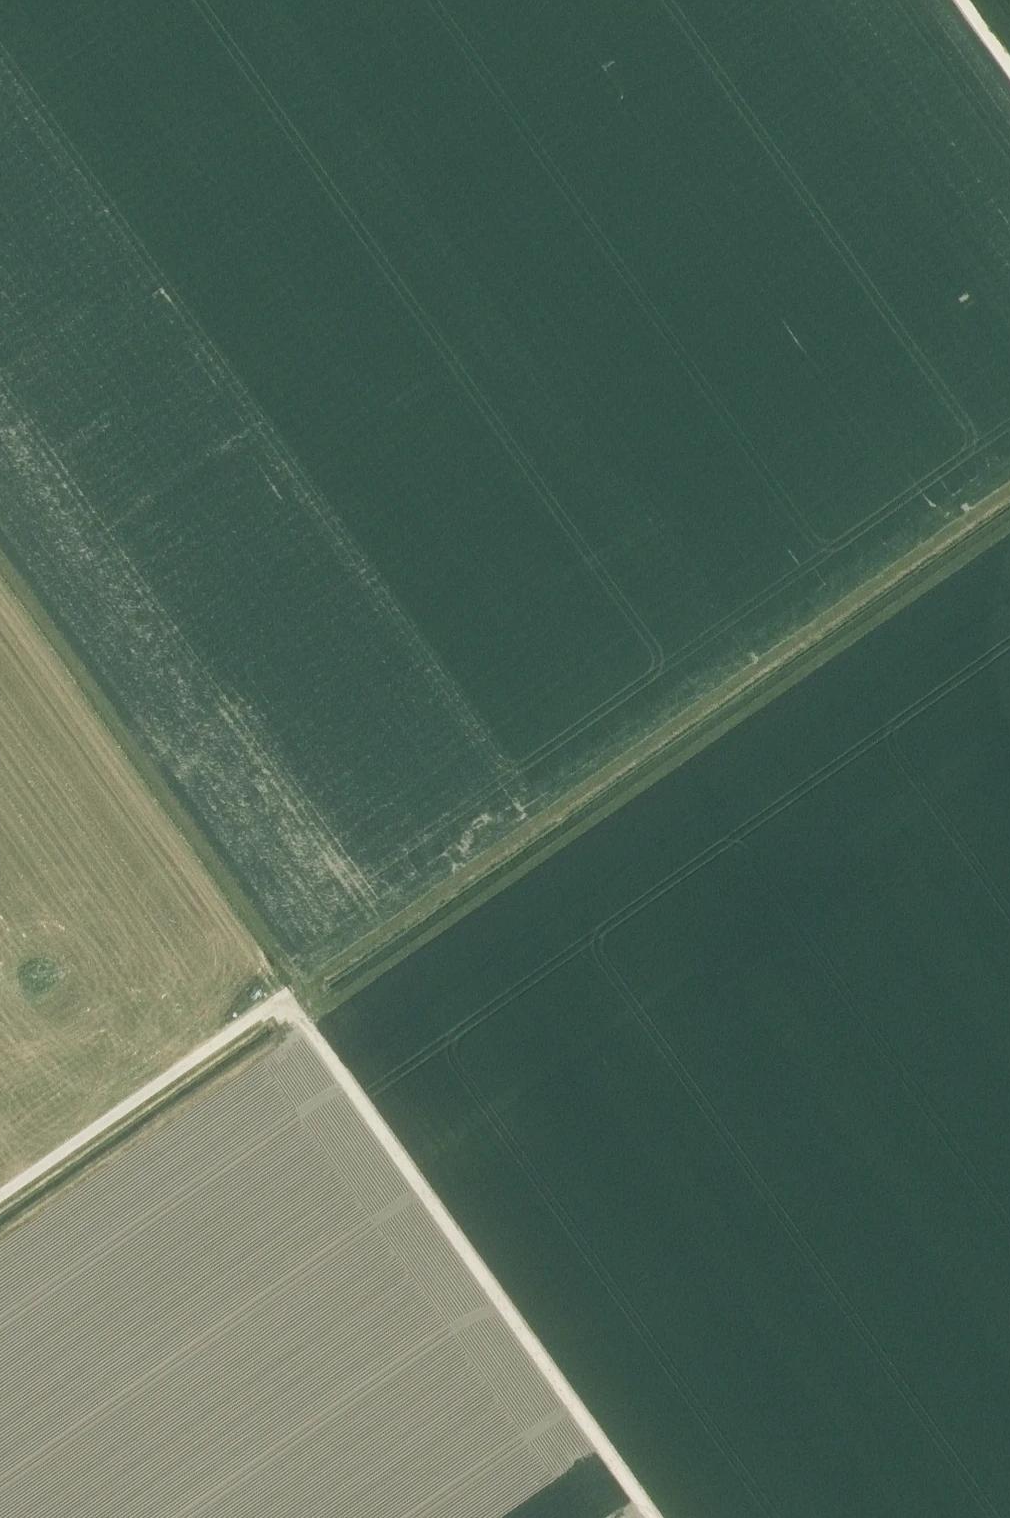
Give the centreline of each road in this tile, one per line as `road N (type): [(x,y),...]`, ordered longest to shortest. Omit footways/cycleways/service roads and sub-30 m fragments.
road 1 (track): [(650,1517),(286,997),(0,1197)]

